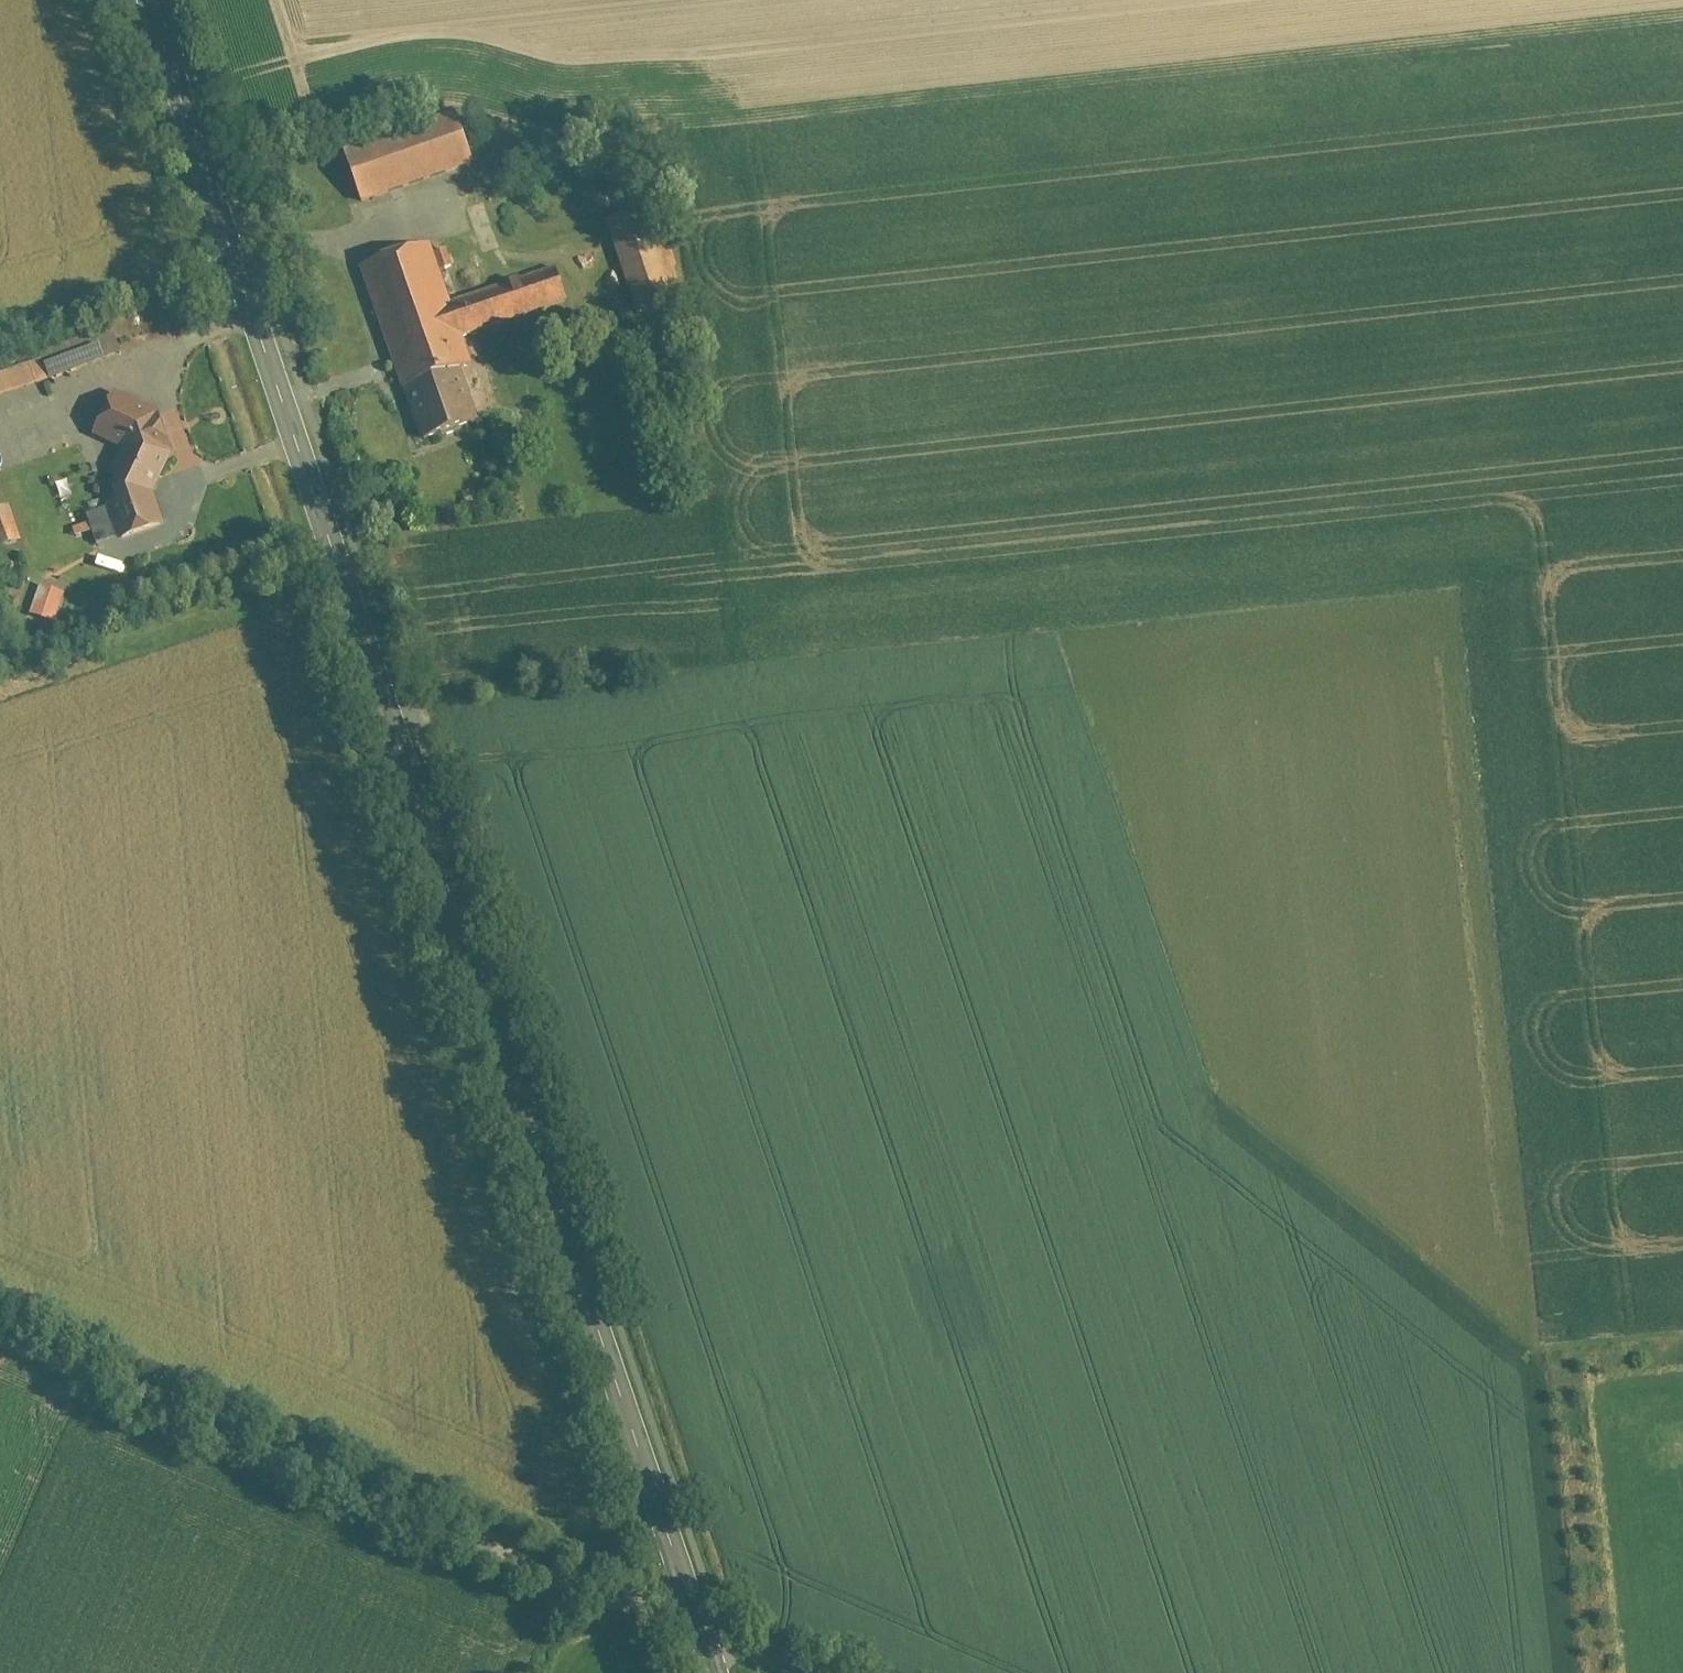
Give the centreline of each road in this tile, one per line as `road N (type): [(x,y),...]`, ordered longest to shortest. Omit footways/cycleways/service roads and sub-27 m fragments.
road 1 (tertiary): [(712,1672),(166,0)]
road 2 (track): [(0,1307),(863,1672)]

